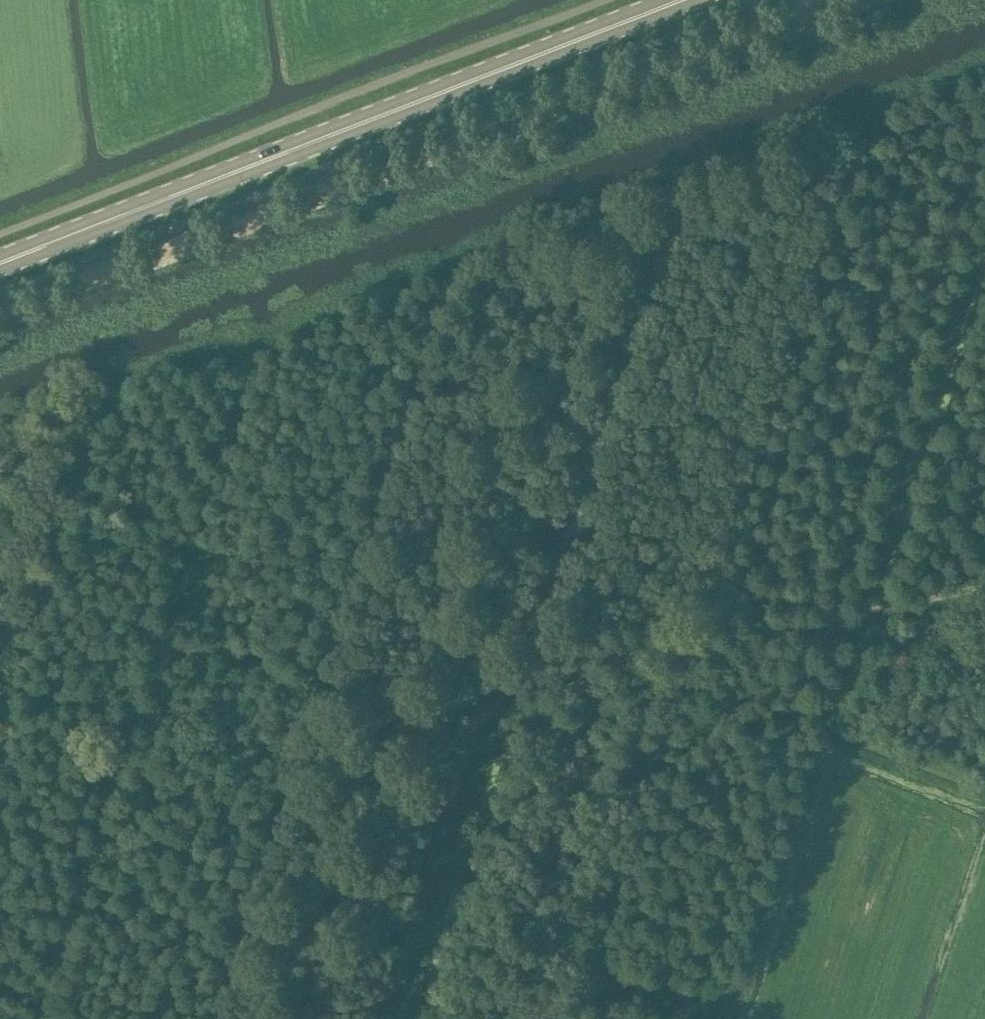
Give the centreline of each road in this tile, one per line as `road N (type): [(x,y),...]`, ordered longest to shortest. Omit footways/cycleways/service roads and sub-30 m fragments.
road 1 (primary): [(0,263),(680,0)]

